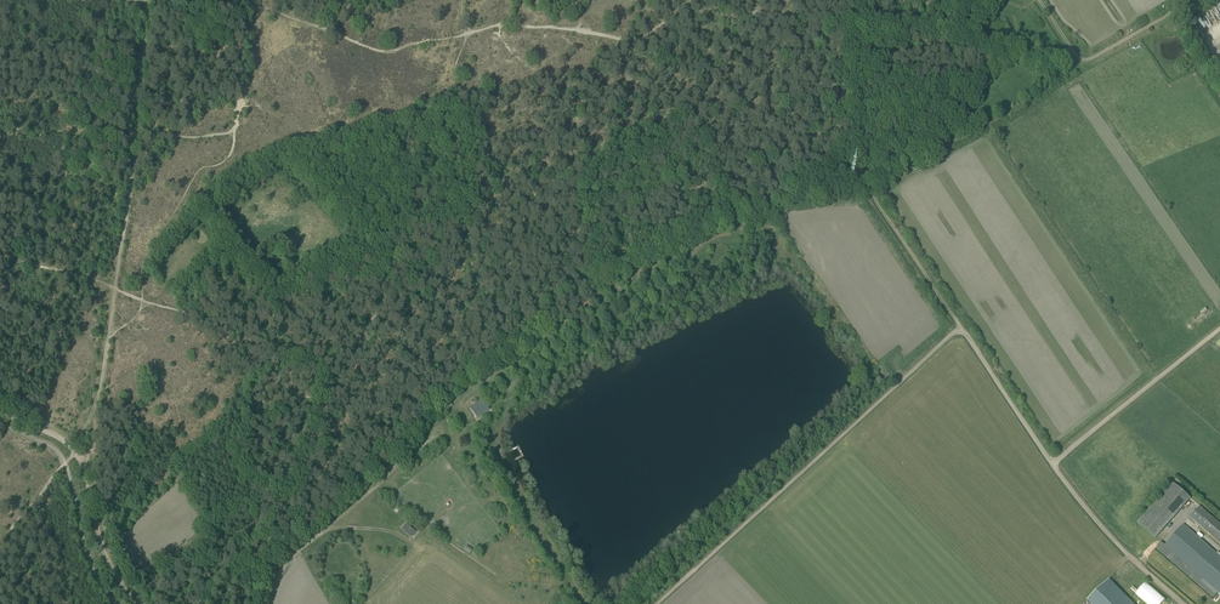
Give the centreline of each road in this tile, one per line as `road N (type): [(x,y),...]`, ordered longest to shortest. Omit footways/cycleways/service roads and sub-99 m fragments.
road 1 (track): [(846,14),(850,128),(874,189),(1052,462),(1111,537),(1182,603)]
road 2 (track): [(93,417),(131,189),(151,0)]
road 3 (track): [(960,325),(656,603)]
road 4 (track): [(247,0),(234,130),(197,137),(0,126)]
road 5 (track): [(470,33),(380,51),(263,8),(153,0)]
road 6 (track): [(267,603),(300,549),(436,435),(465,429),(461,409)]
road 7 (track): [(138,603),(116,578),(76,451),(0,409)]
road 8 (track): [(699,0),(640,40),(512,24),(470,33)]
road 9 (track): [(1219,326),(1052,462)]
road 10 (track): [(1039,0),(1084,59),(1193,0)]

